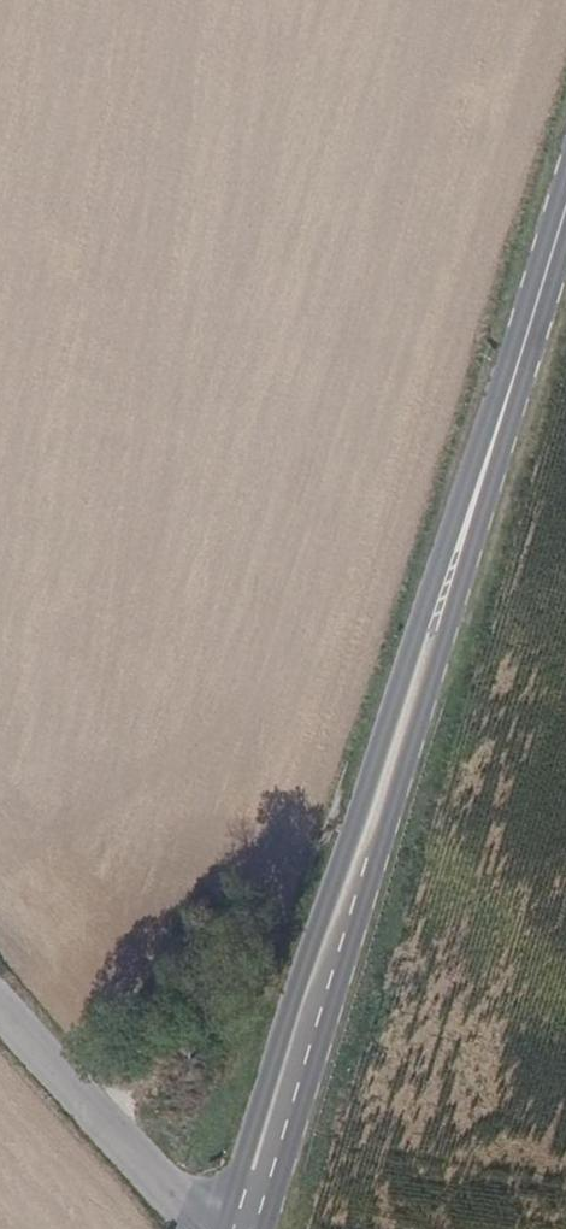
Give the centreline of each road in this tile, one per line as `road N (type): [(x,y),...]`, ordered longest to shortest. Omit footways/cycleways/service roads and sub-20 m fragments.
road 1 (secondary): [(519,364),(297,988),(224,1228)]
road 2 (secondary): [(266,1228),(519,364)]
road 3 (unclassified): [(205,1228),(0,1006)]
road 4 (secondary): [(519,364),(565,210)]

